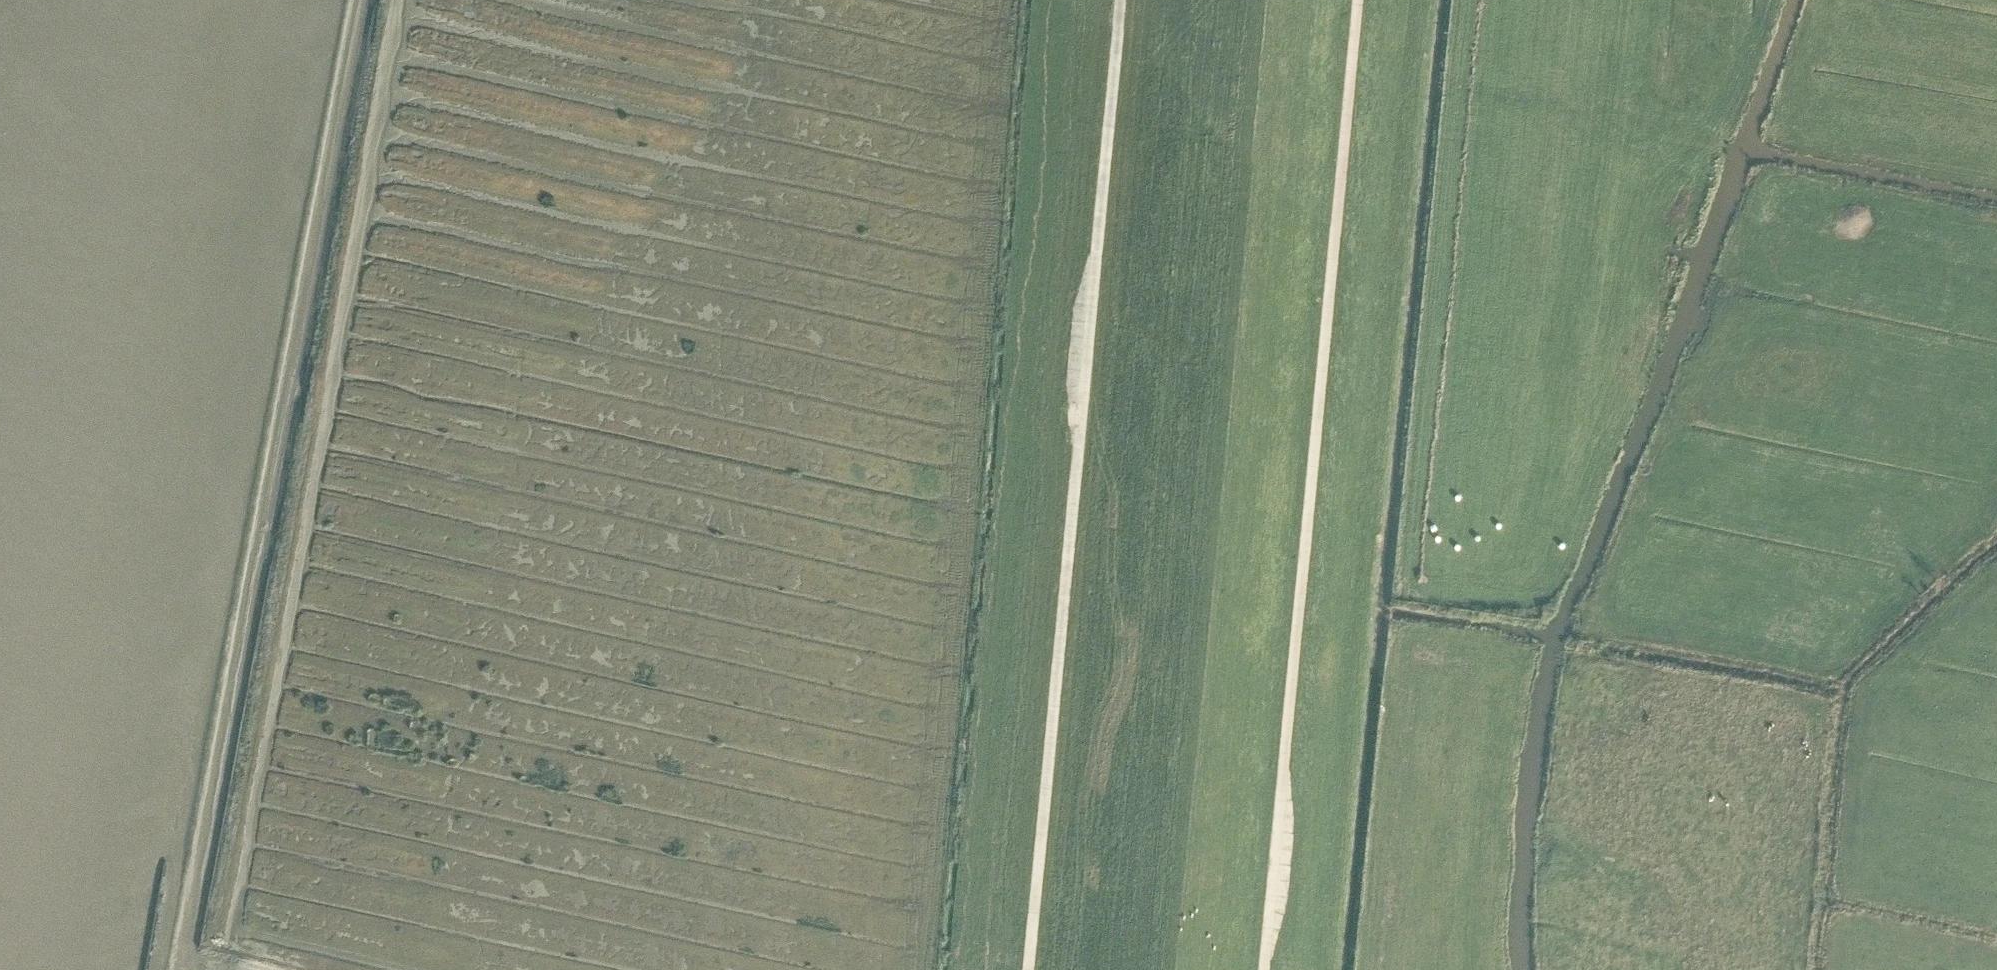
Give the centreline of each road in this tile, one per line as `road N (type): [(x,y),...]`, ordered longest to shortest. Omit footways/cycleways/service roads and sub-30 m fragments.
road 1 (track): [(1024,969),(1119,0)]

